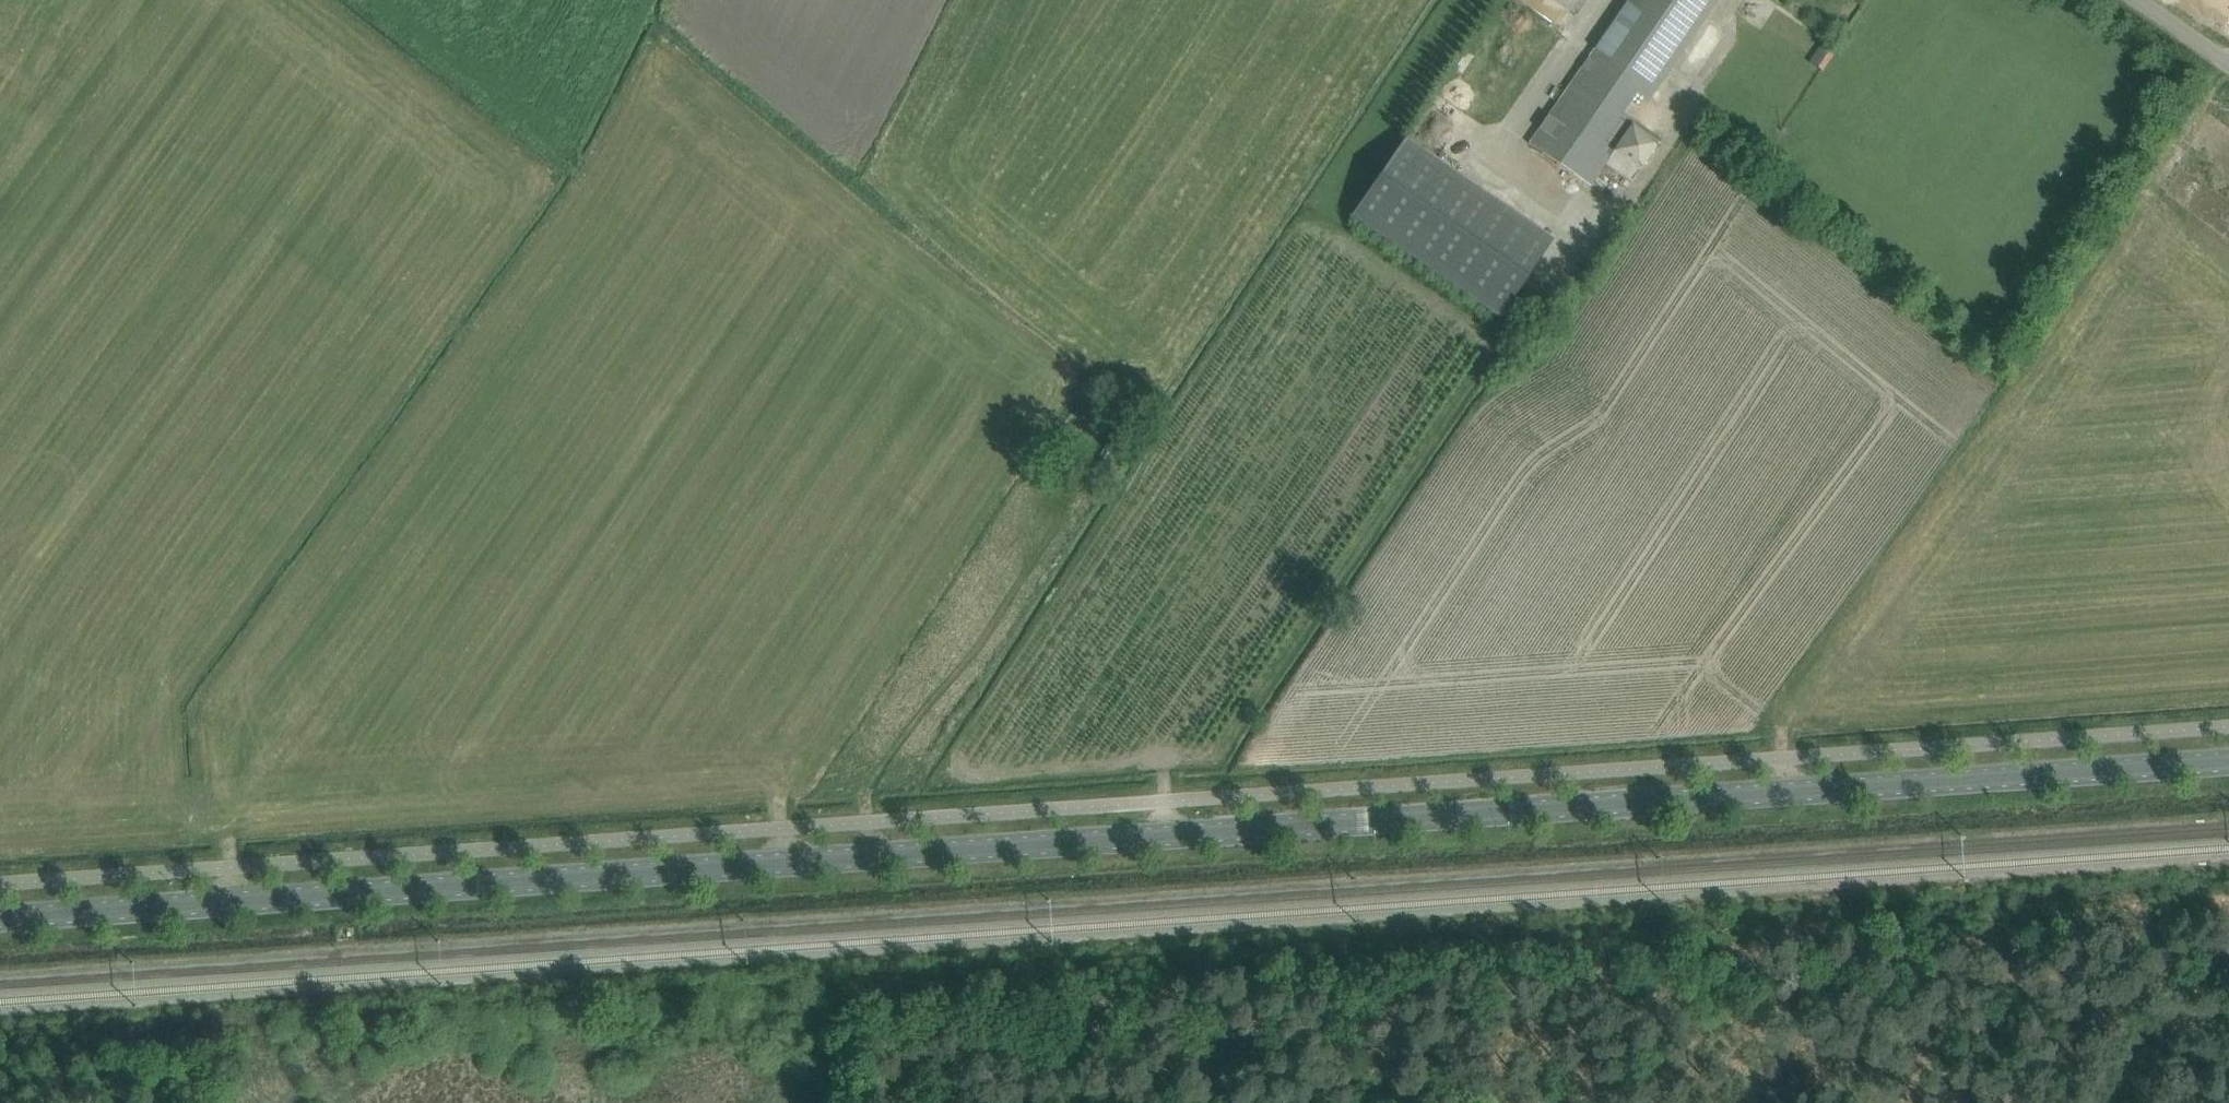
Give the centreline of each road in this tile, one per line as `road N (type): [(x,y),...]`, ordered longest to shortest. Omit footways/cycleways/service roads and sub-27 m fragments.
road 1 (secondary): [(0,918),(2228,762)]

